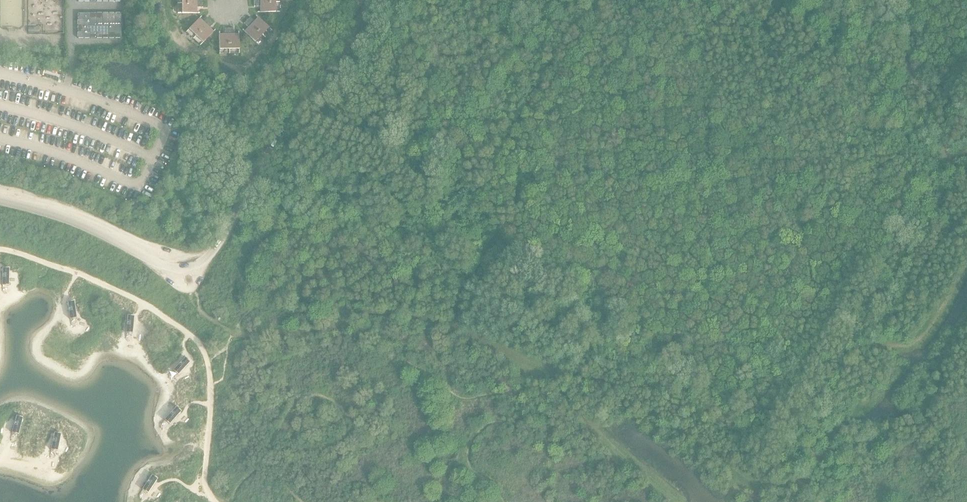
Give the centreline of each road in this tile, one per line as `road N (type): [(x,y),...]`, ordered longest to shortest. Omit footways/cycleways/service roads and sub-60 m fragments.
road 1 (track): [(178,270),(197,305),(235,333),(314,333),(369,310),(453,323),(542,369)]
road 2 (track): [(0,249),(103,283),(203,350),(210,384),(201,489),(213,501)]
road 3 (track): [(542,369),(590,429),(677,501)]

